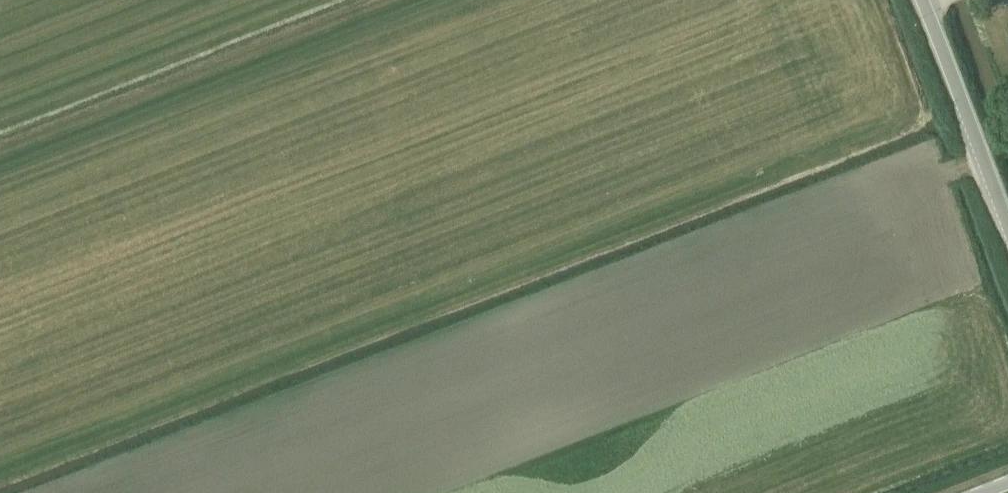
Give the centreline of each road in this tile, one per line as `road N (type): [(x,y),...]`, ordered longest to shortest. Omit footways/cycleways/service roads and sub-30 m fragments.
road 1 (unclassified): [(1007,234),(919,0)]

